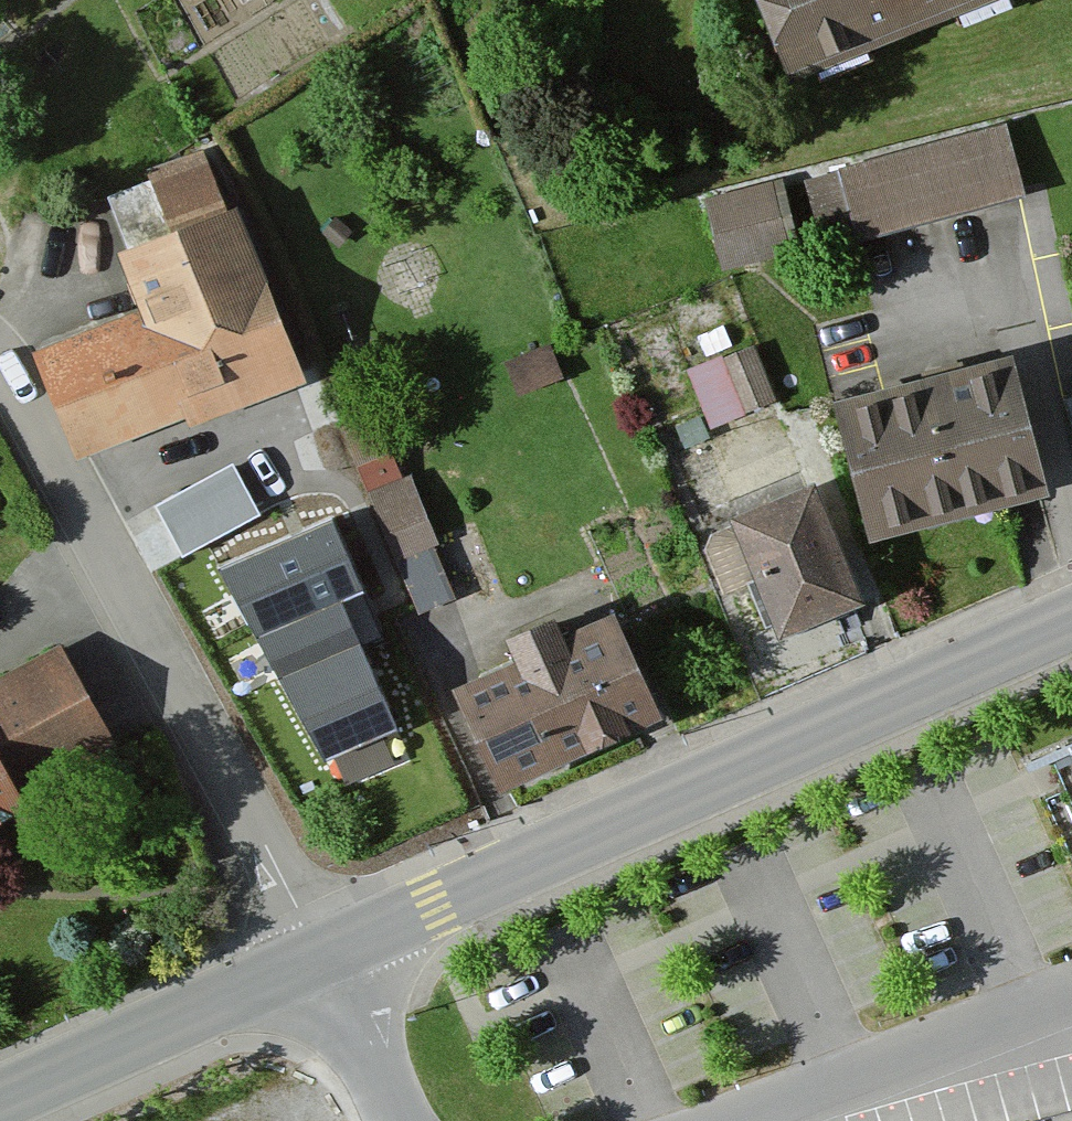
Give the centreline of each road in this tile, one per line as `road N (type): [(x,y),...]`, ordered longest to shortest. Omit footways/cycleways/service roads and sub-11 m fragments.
road 1 (residential): [(321,954),(1071,614)]
road 2 (residential): [(0,366),(19,385),(321,954)]
road 3 (unclassified): [(739,1120),(1071,992)]
road 4 (residential): [(0,1097),(321,954)]
road 5 (unclassified): [(321,954),(402,1120)]

